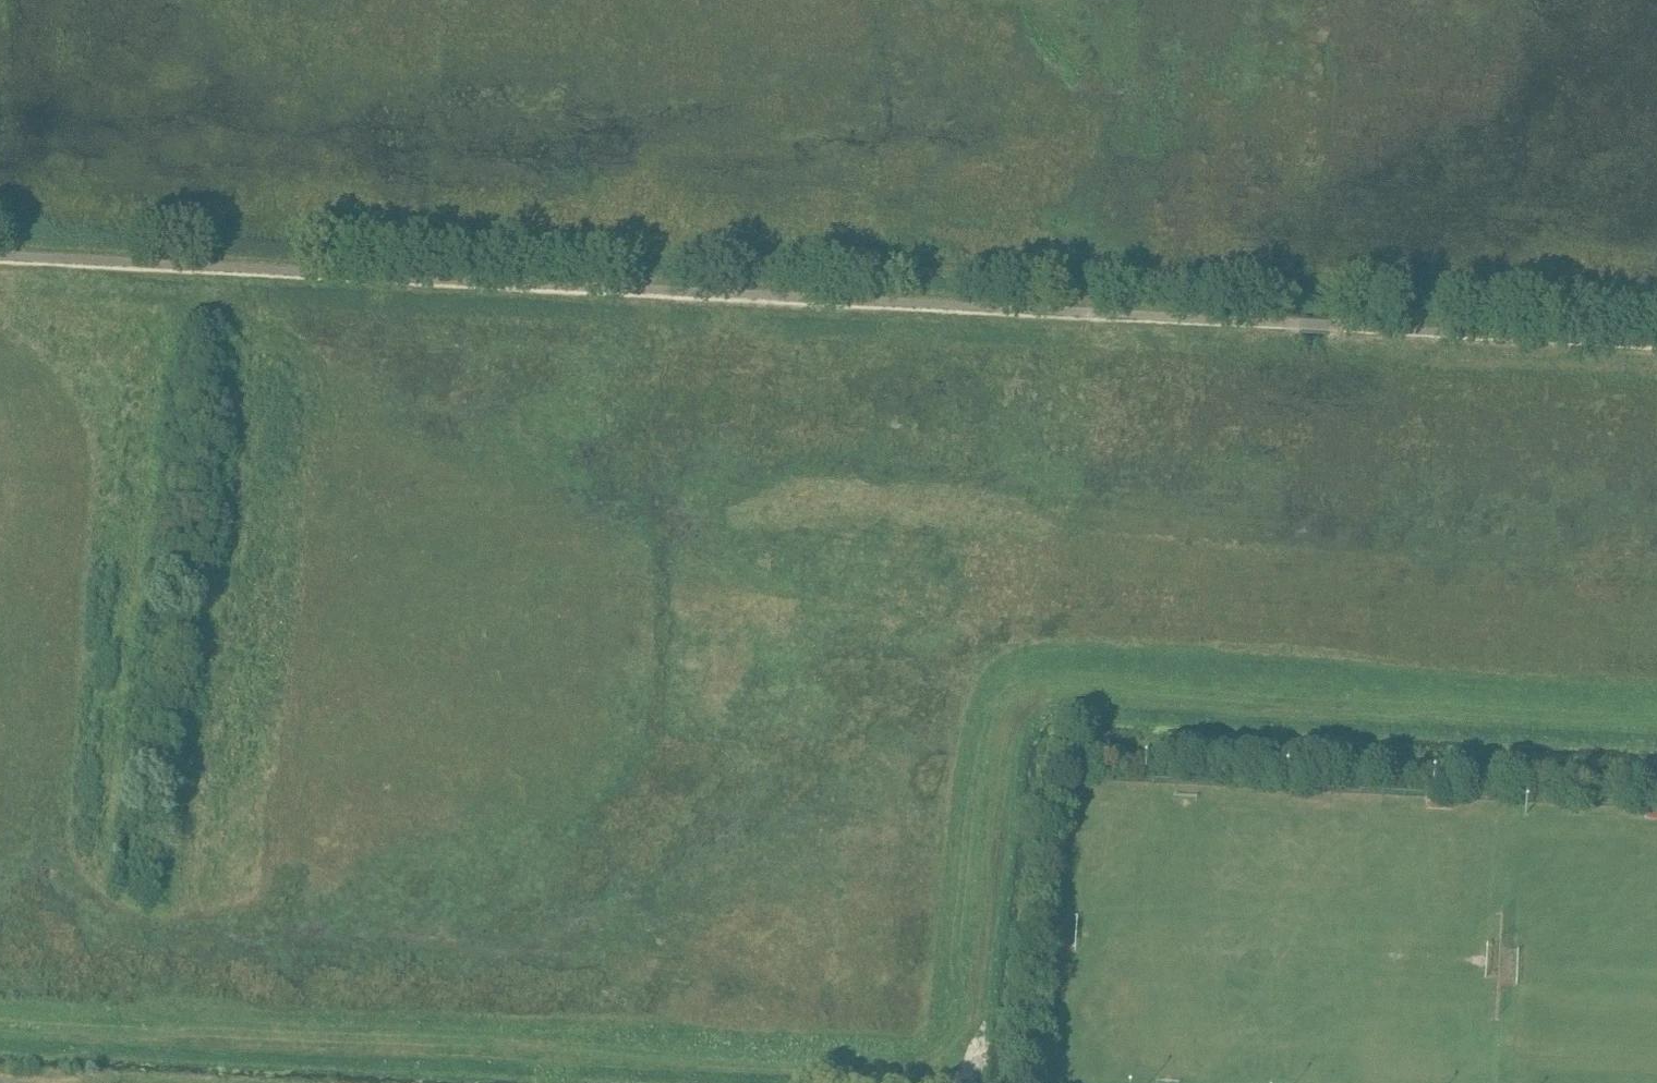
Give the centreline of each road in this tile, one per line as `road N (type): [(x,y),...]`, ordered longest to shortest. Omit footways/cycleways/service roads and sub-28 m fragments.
road 1 (track): [(1107,329),(1656,351)]

